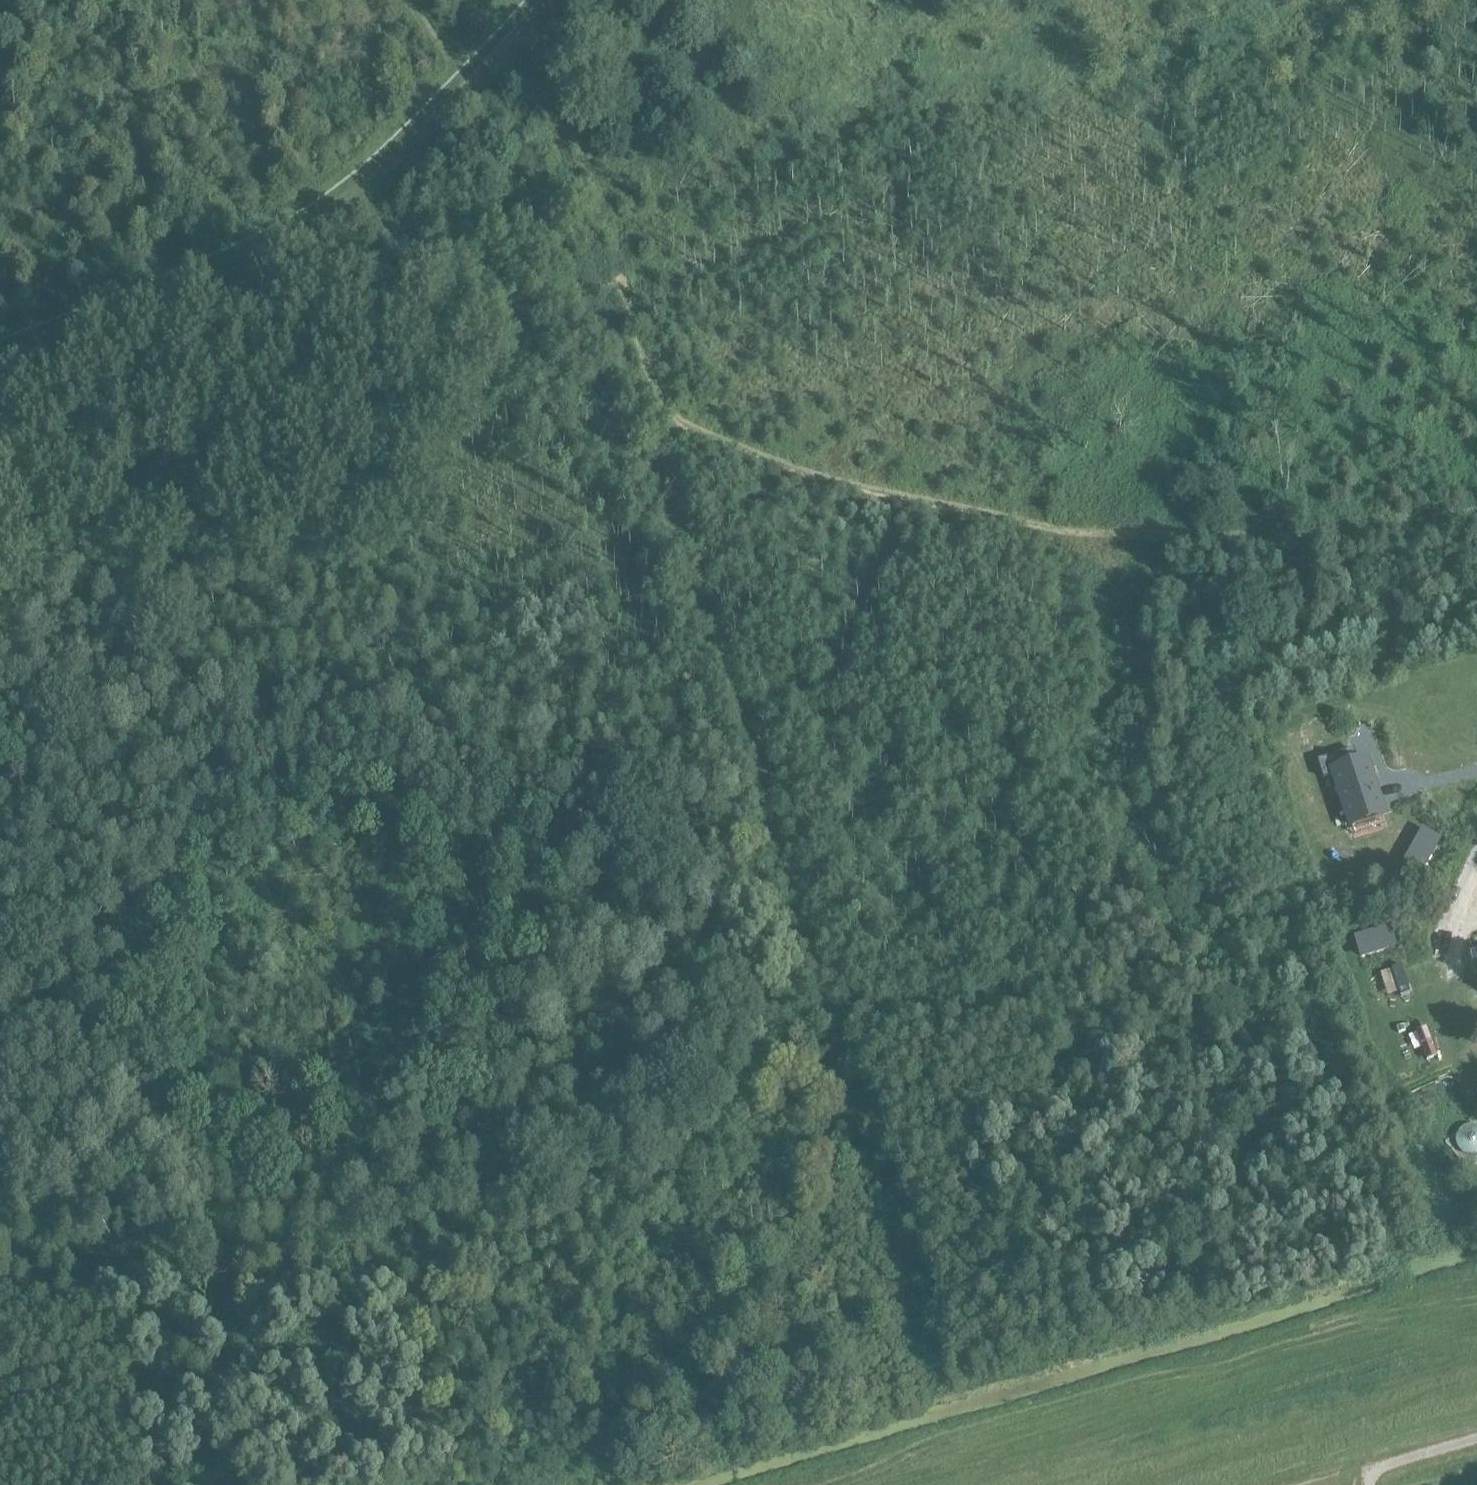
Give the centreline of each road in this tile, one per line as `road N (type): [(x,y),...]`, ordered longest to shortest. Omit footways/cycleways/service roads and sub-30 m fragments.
road 1 (track): [(0,353),(239,260),(325,215),(408,146),(546,0)]

